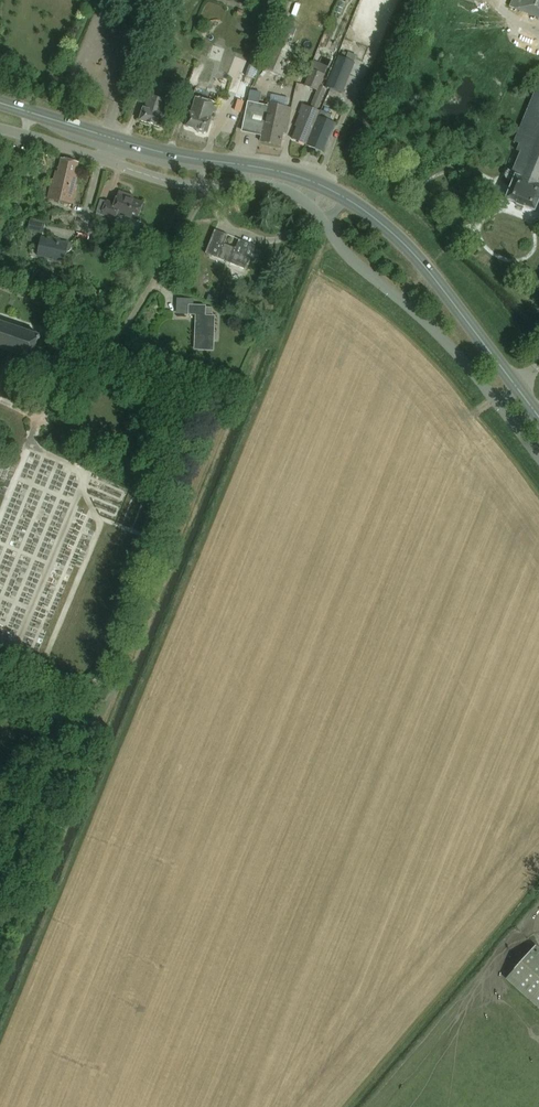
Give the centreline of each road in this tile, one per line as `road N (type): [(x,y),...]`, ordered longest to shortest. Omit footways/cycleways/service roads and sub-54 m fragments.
road 1 (secondary): [(316,183),(164,153),(0,103)]
road 2 (residential): [(323,221),(348,256),(450,345),(538,453)]
road 3 (residential): [(0,128),(179,184),(272,186),(304,201)]
road 4 (secondary): [(538,419),(402,241),(345,198)]

